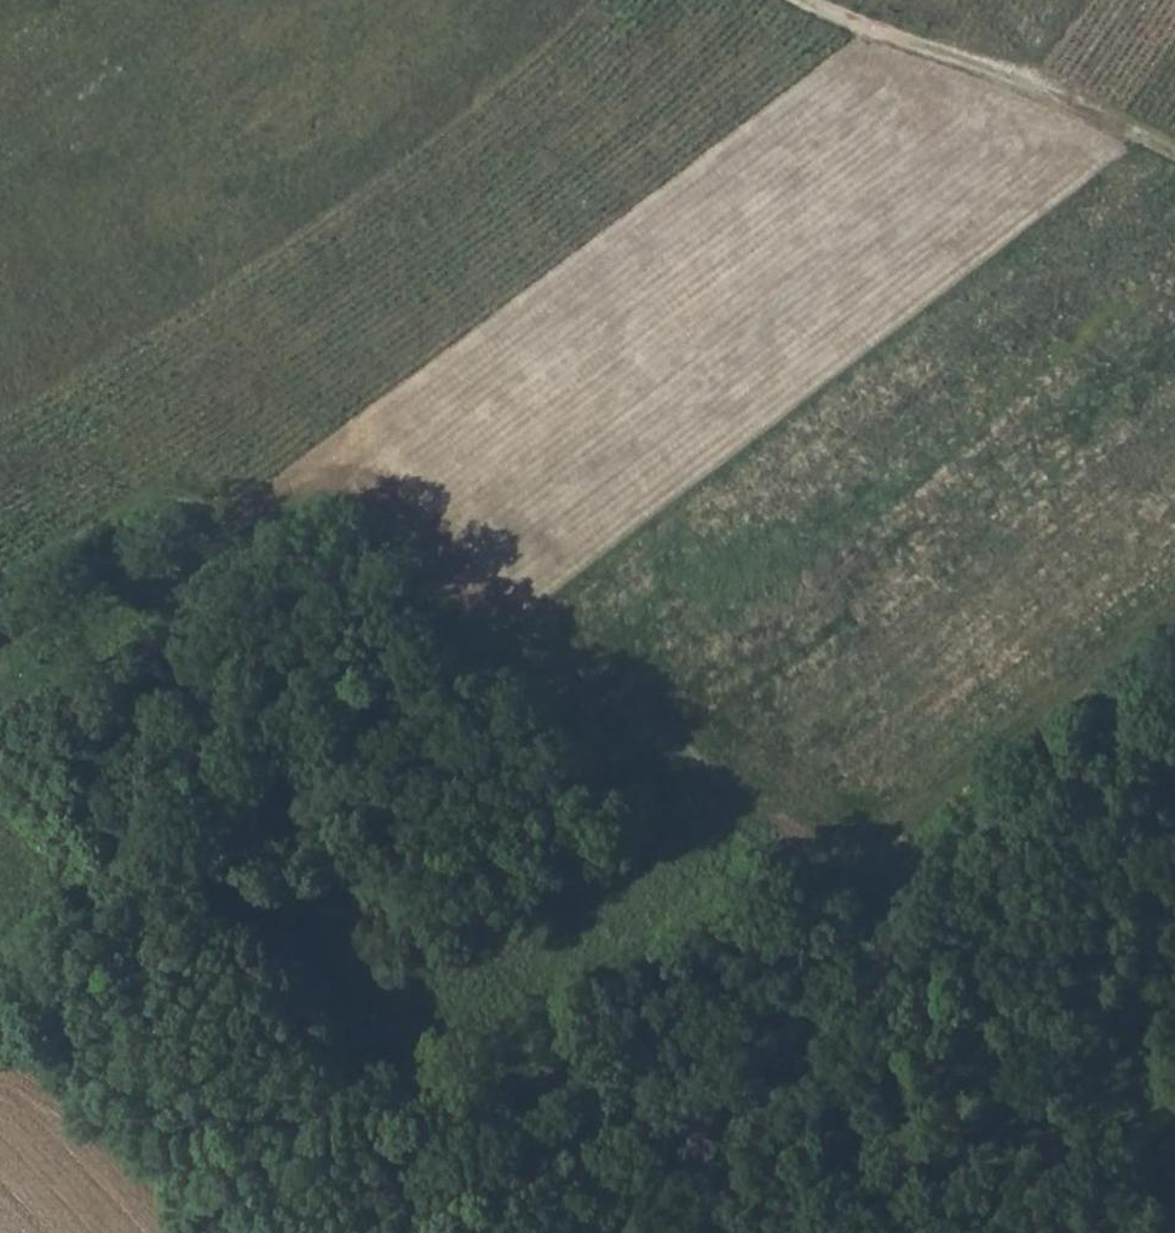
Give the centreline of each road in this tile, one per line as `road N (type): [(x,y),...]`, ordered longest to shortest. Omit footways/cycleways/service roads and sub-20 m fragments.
road 1 (track): [(809,0),(1084,108),(1174,157)]

